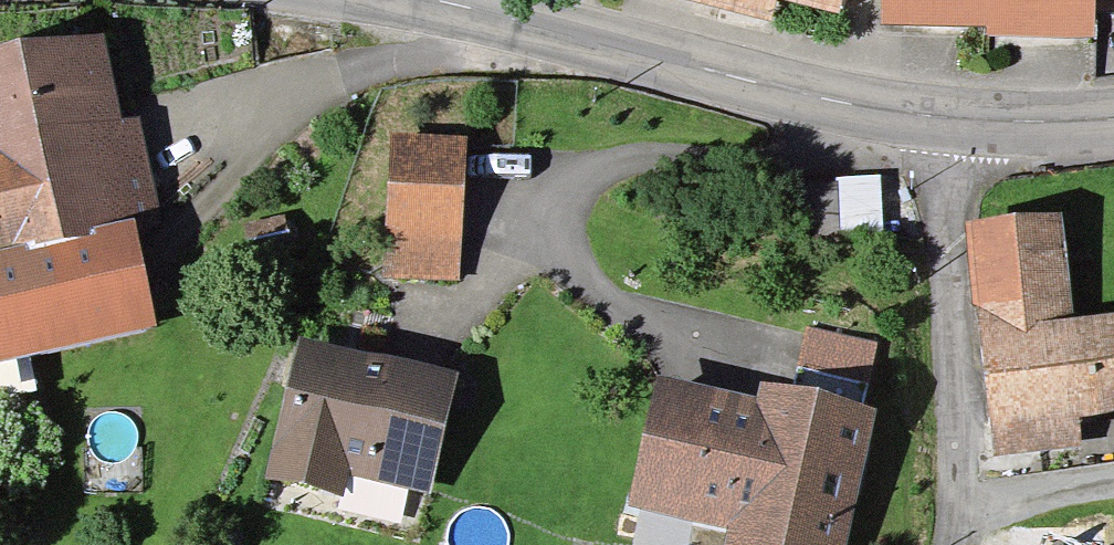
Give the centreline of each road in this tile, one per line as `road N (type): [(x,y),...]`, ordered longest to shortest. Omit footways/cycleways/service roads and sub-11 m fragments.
road 1 (secondary): [(919,120),(395,0)]
road 2 (residential): [(919,120),(946,380),(946,507),(937,544)]
road 3 (secondary): [(1113,125),(919,120)]

